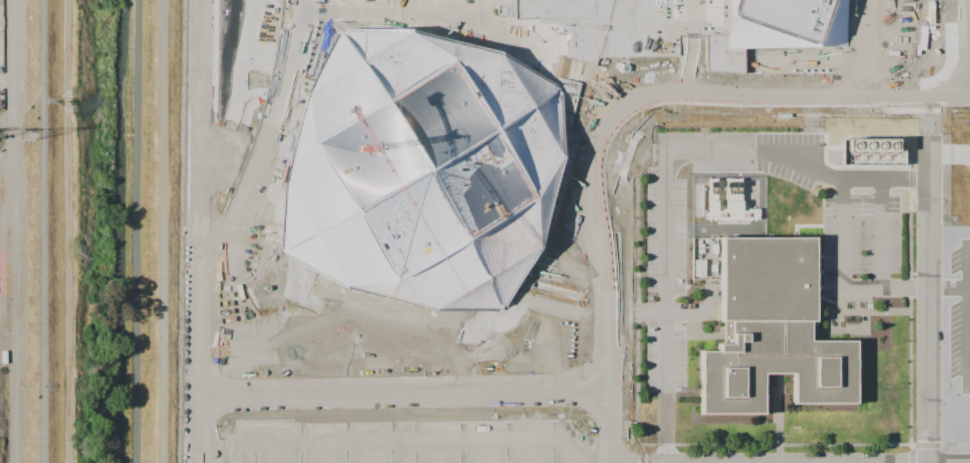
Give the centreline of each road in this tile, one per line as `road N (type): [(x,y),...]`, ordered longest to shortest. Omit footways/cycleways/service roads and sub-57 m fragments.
road 1 (residential): [(611,462),(609,291),(593,171),(615,116),(631,102),(671,91),(969,96)]
road 2 (residential): [(201,0),(199,462)]
road 3 (residential): [(611,391),(199,400)]
road 4 (residential): [(928,462),(931,134)]
road 5 (residential): [(666,154),(754,152),(842,179),(931,179)]

